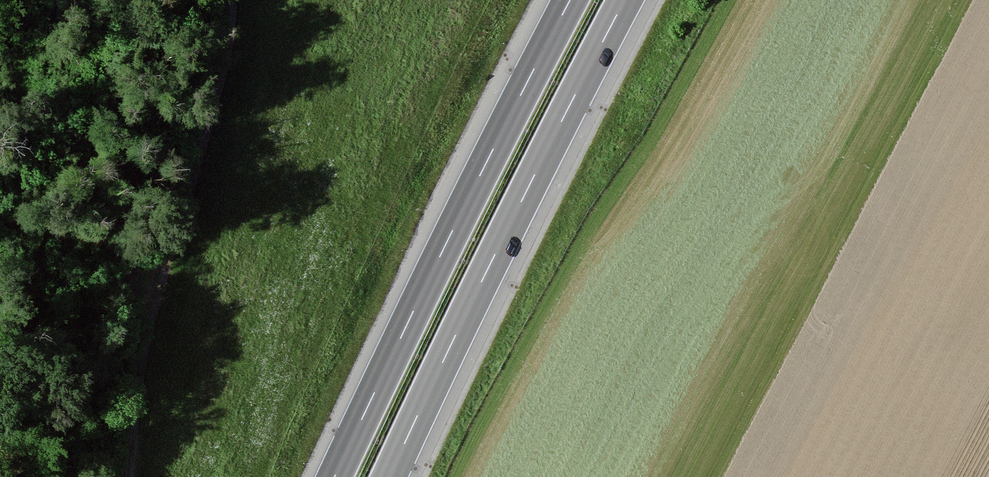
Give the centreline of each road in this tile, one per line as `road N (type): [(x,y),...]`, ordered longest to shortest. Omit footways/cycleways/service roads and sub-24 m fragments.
road 1 (motorway): [(389,476),(625,0)]
road 2 (motorway): [(570,0),(335,476)]
road 3 (track): [(129,476),(150,334),(222,83),(235,0)]

